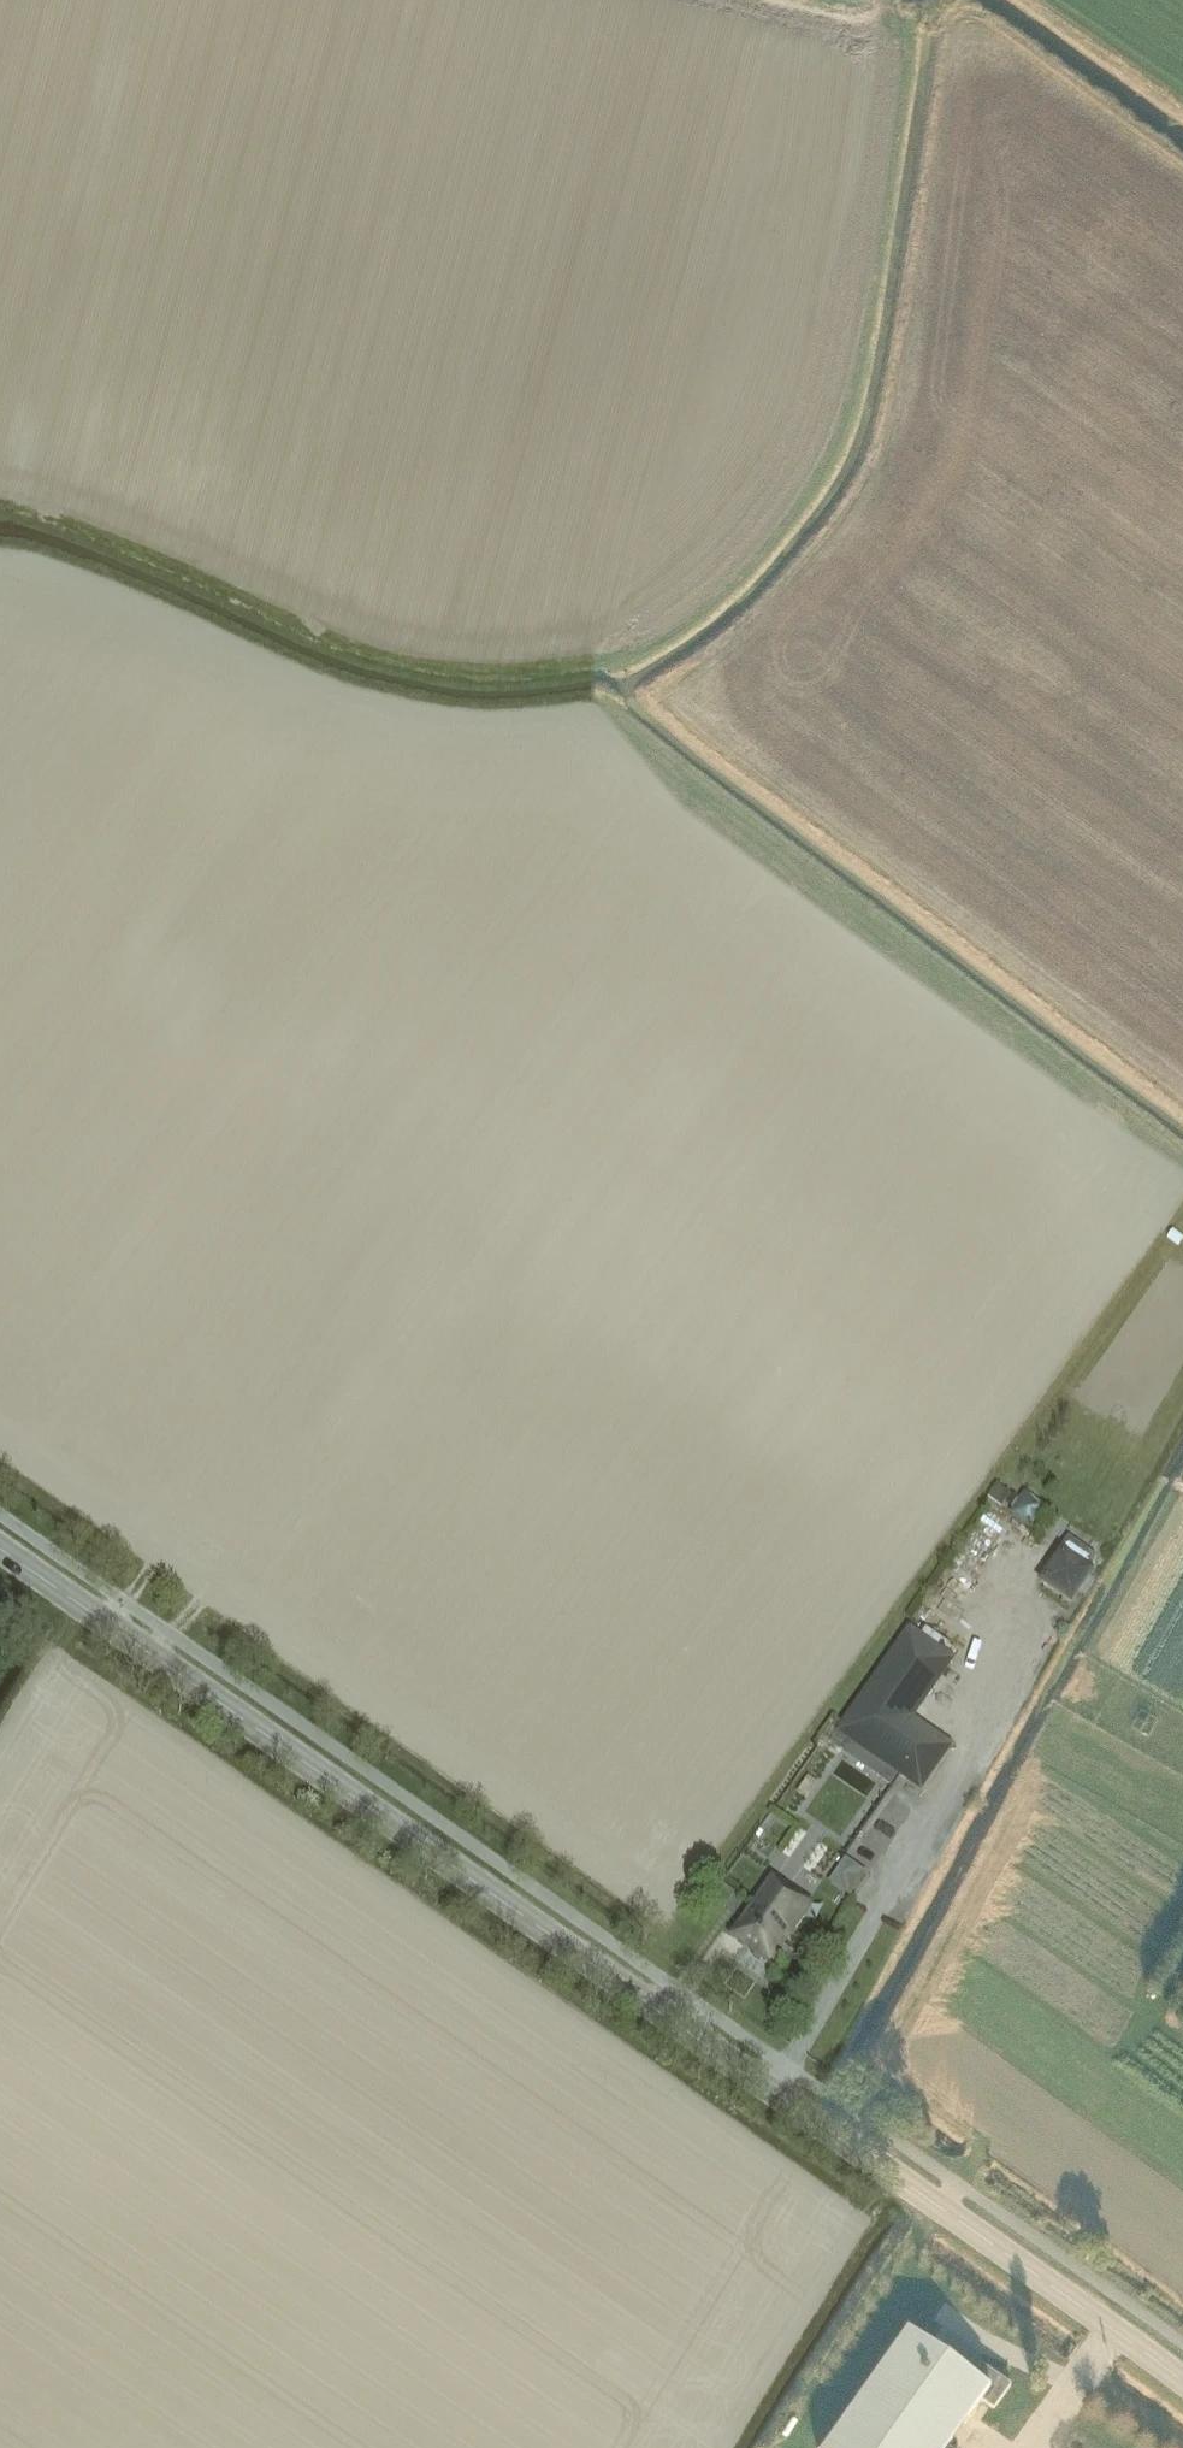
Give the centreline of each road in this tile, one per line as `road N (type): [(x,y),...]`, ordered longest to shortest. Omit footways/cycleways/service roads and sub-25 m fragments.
road 1 (secondary): [(1182,2381),(0,1547)]

